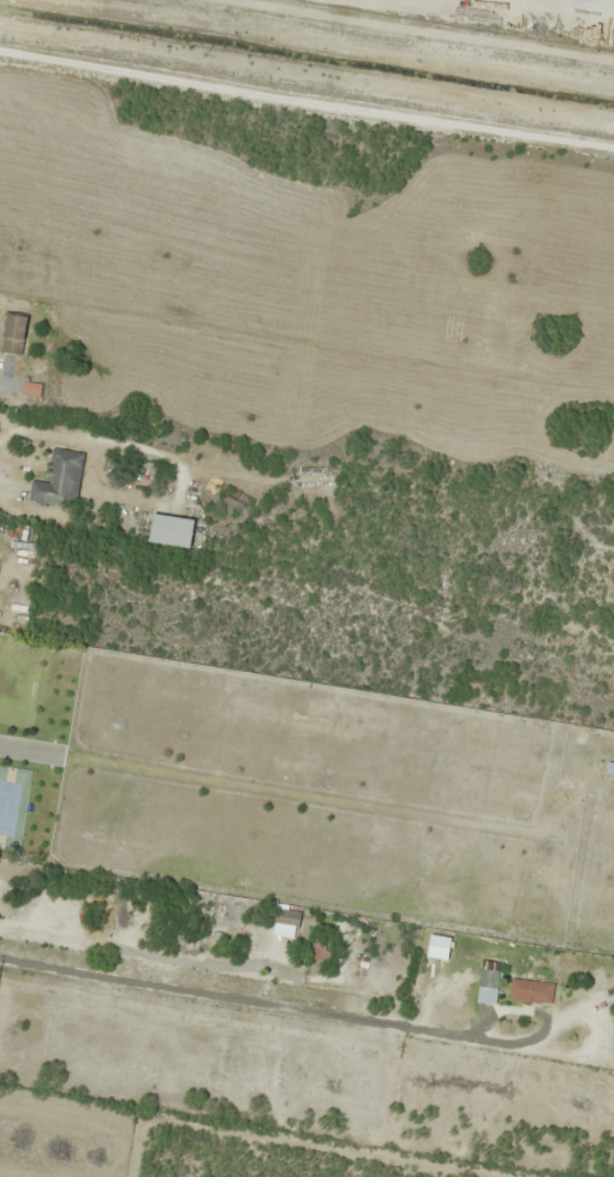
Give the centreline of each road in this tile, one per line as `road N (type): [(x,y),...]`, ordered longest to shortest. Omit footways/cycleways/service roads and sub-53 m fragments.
road 1 (track): [(0,944),(466,1007)]

